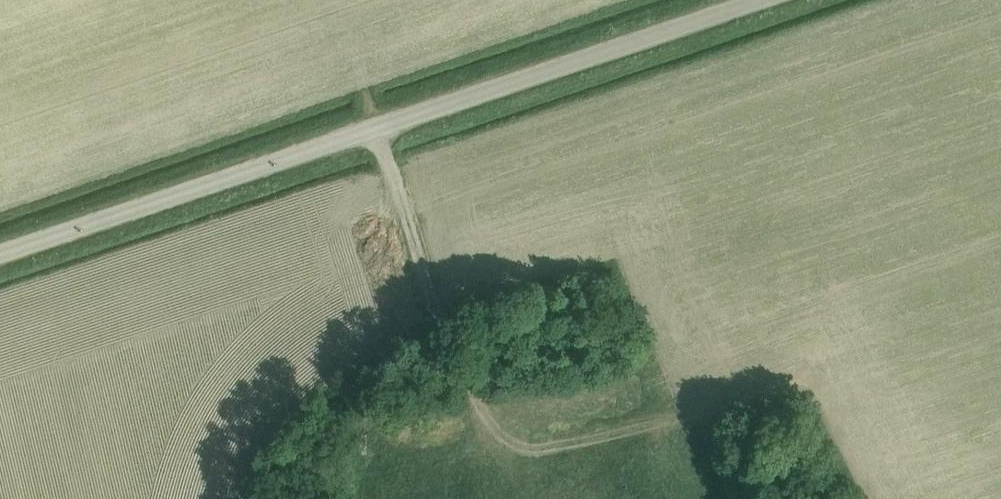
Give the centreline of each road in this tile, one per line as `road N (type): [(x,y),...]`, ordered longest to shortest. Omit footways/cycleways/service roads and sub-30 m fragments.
road 1 (unclassified): [(0,253),(751,0)]
road 2 (track): [(375,127),(452,363),(504,430),(545,444),(658,436),(787,384),(809,393),(864,498)]

